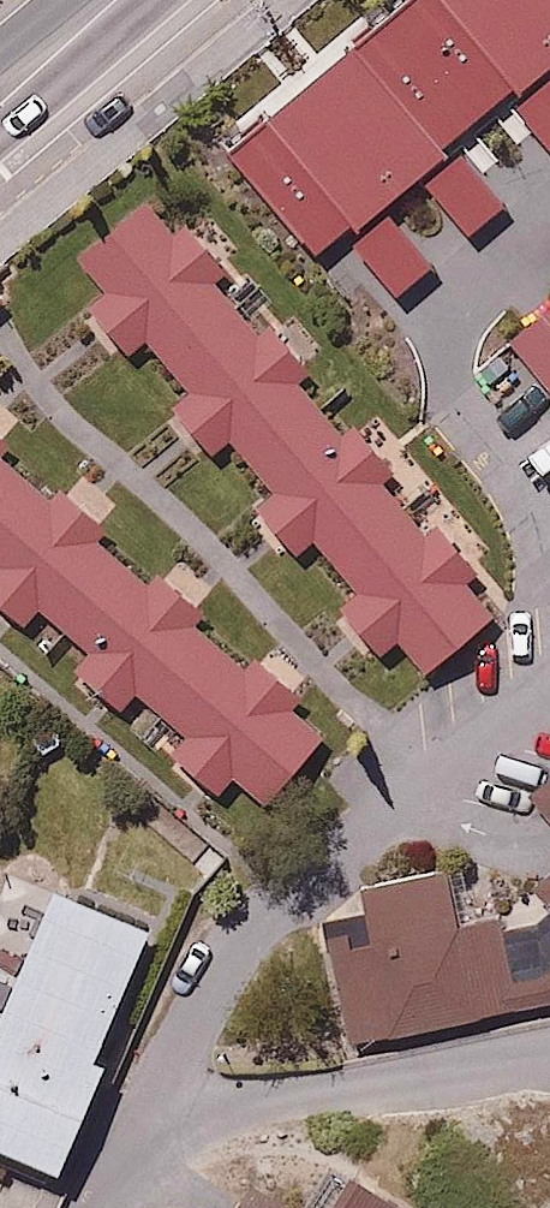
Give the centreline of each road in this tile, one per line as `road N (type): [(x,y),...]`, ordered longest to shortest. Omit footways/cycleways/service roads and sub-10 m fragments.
road 1 (residential): [(154,1111),(245,945),(549,655)]
road 2 (residential): [(154,1111),(549,1060)]
road 3 (primary): [(108,0),(0,91)]

